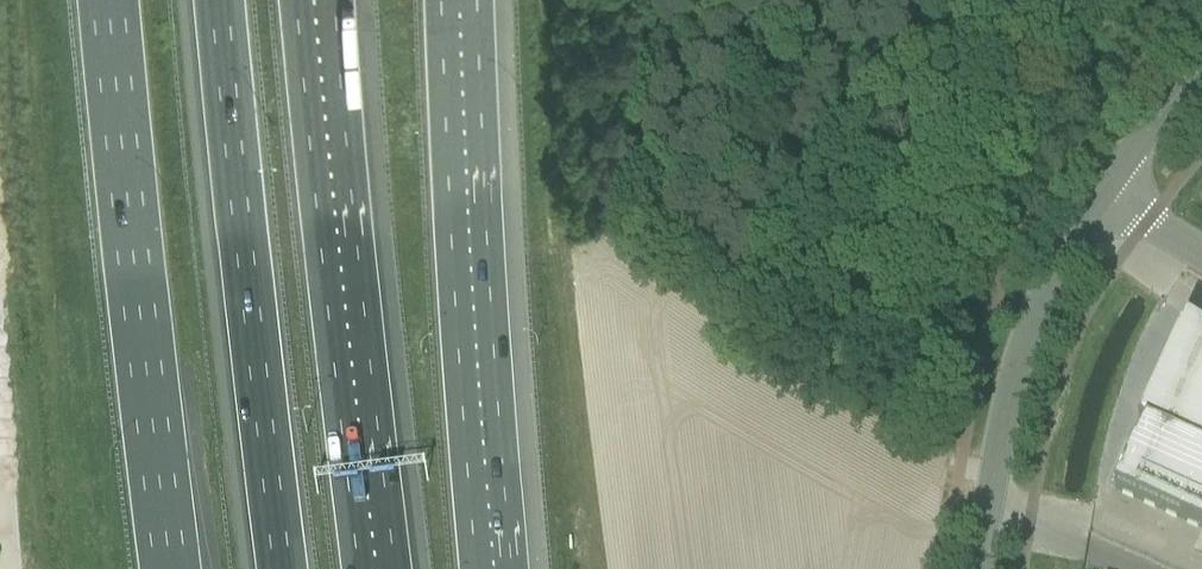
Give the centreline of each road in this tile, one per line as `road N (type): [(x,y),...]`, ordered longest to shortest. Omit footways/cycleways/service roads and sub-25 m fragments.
road 1 (trunk): [(105,0),(166,568)]
road 2 (motorway): [(219,0),(277,568)]
road 3 (motorway): [(494,568),(458,0)]
road 4 (motorway): [(376,568),(312,3)]
road 5 (unclassified): [(980,568),(1011,392),(1062,261),(1105,194)]
road 6 (unclassified): [(1105,194),(1201,73)]

